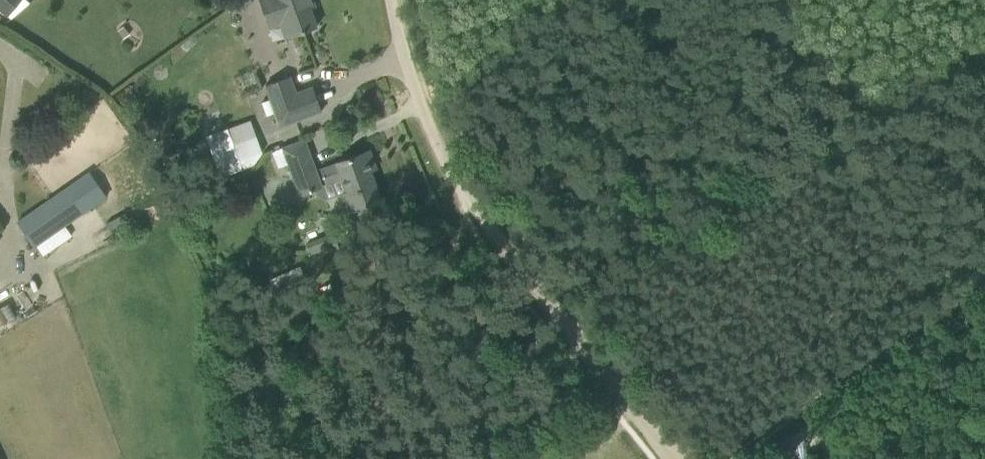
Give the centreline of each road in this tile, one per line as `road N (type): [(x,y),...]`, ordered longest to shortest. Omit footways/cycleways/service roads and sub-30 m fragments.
road 1 (track): [(459,188),(675,458)]
road 2 (track): [(731,458),(984,289)]
road 3 (unclassified): [(459,188),(414,89),(391,0)]

